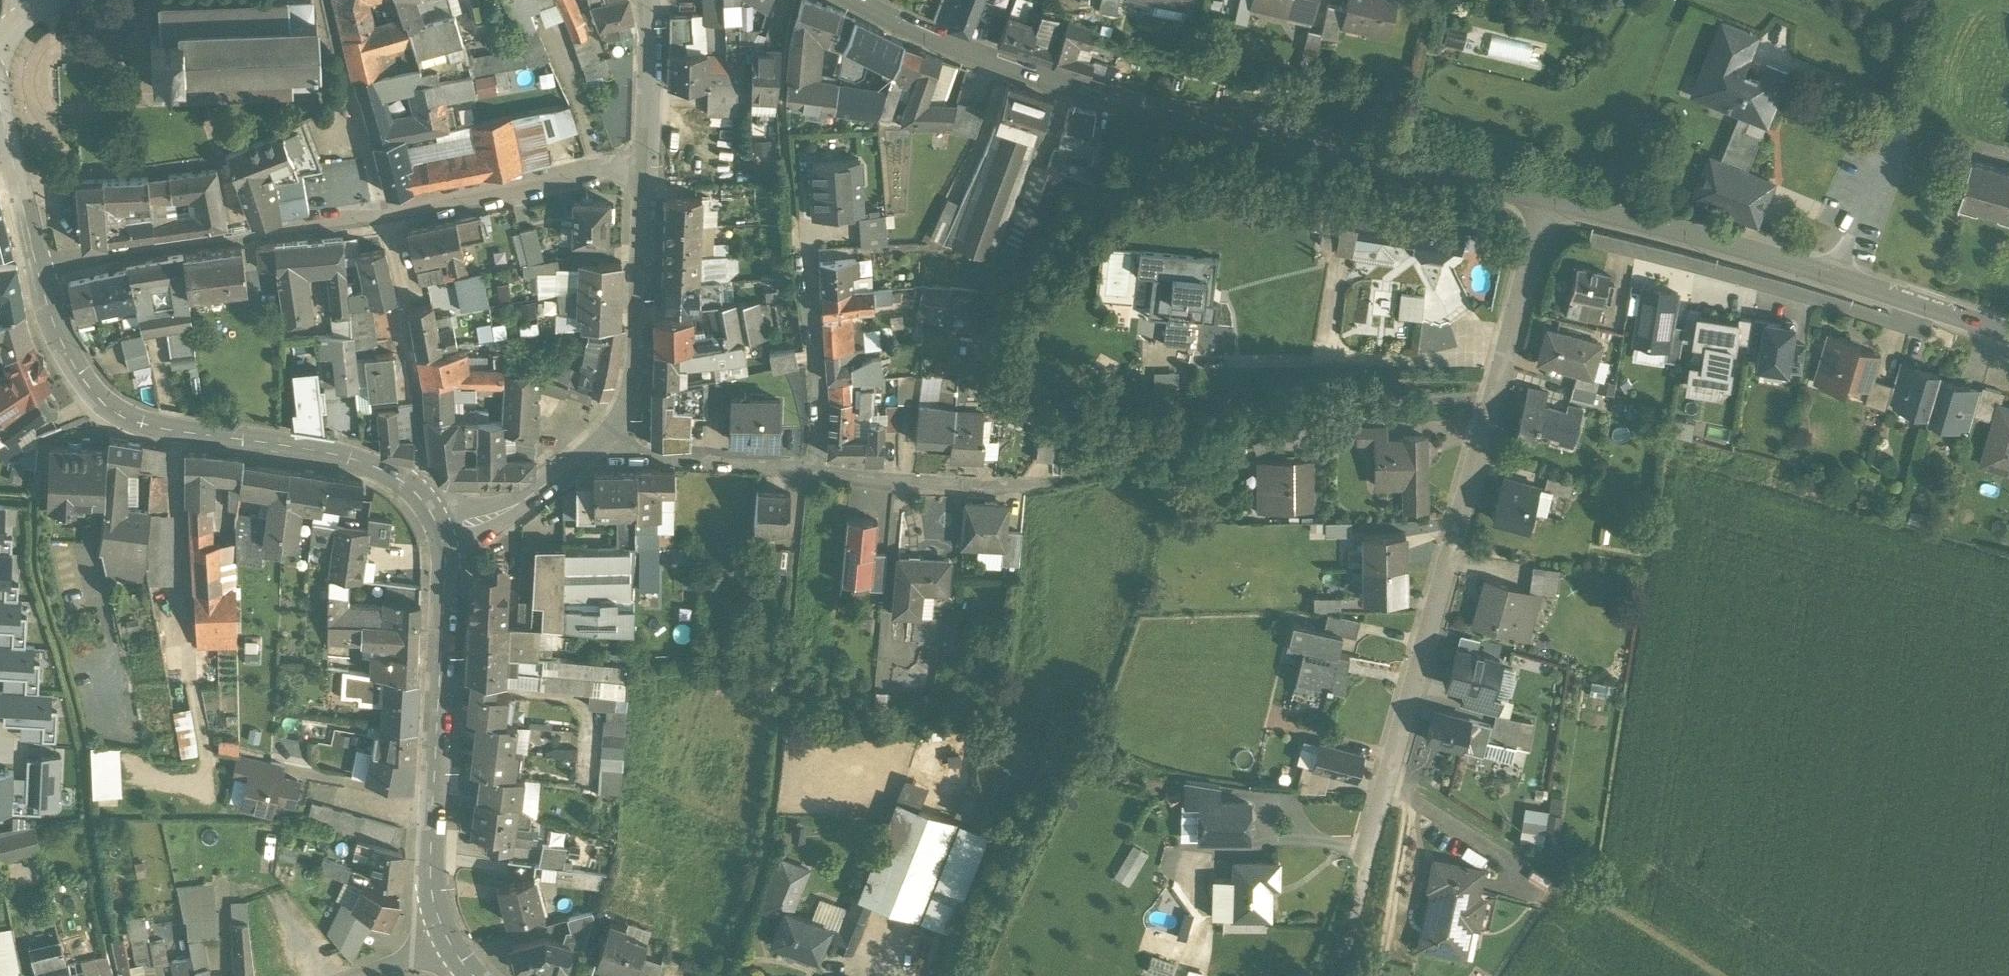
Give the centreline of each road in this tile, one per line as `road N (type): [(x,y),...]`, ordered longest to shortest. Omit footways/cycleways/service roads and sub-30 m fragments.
road 1 (residential): [(1332,975),(1395,770),(1544,202)]
road 2 (residential): [(853,0),(969,60),(1544,202)]
road 3 (residential): [(1544,202),(1743,245),(2008,333)]
road 4 (secondary): [(37,275),(51,329),(102,406),(146,428),(321,455),(399,478),(413,491)]
road 5 (secondary): [(449,944),(431,879),(444,664),(442,533)]
road 6 (residential): [(37,275),(109,256),(386,219)]
road 7 (residential): [(386,219),(414,372),(423,466),(413,491)]
road 8 (secondary): [(613,434),(635,396),(649,167)]
road 9 (residential): [(386,219),(649,167)]
road 10 (residential): [(816,466),(933,487),(1017,492),(1071,482)]
road 11 (residential): [(328,0),(386,219)]
road 12 (residential): [(613,434),(647,459),(816,466)]
road 13 (track): [(1395,770),(1569,886)]
road 14 (secondary): [(442,533),(510,511),(613,434)]
road 15 (residential): [(816,466),(799,271)]
road 16 (track): [(1712,975),(1569,886)]
road 17 (secondary): [(649,167),(650,0)]
road 18 (secondary): [(0,98),(31,258)]

